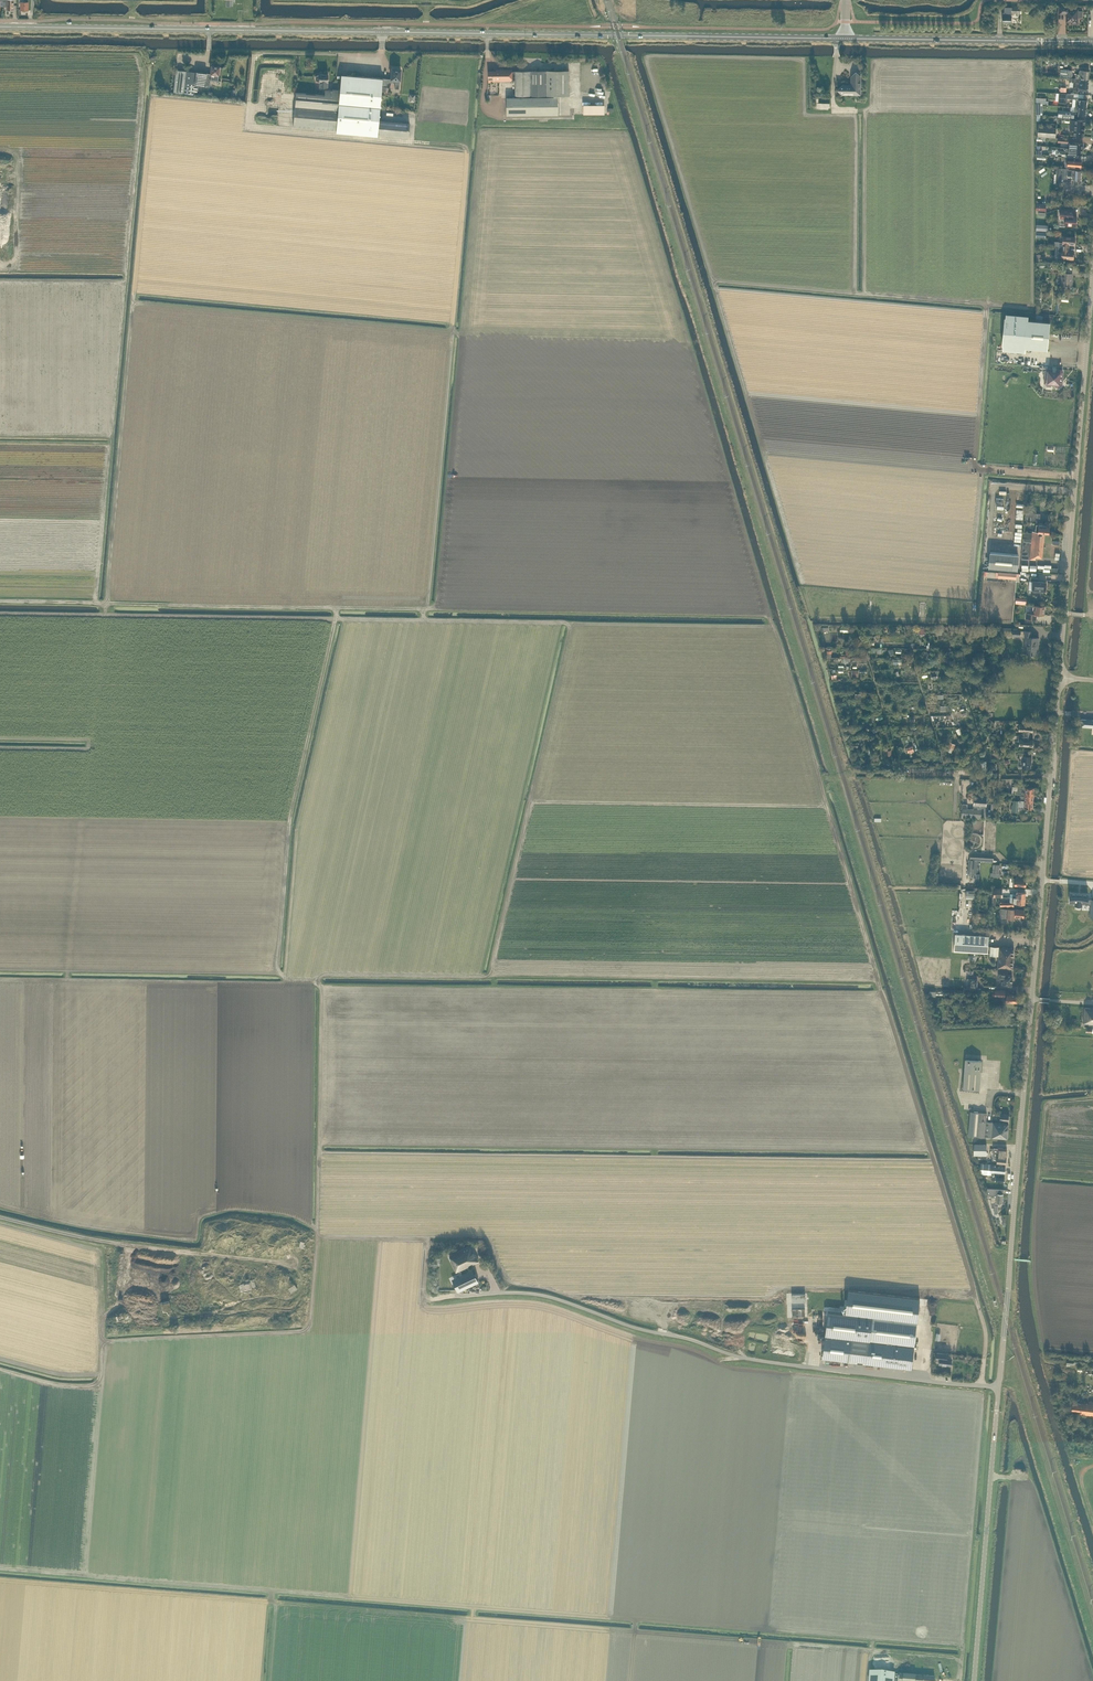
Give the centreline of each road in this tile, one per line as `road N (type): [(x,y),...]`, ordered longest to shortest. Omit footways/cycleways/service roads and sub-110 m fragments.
road 1 (track): [(636,1620),(350,1597),(381,1238),(425,1240),(429,1309),(541,1305),(696,1349),(733,1367),(984,1394),(963,1650)]
road 2 (track): [(982,1385),(984,1326),(931,1150),(319,1143),(318,1232),(381,1238)]
road 3 (unclassified): [(974,1680),(1051,776)]
road 4 (tertiary): [(0,26),(846,38)]
road 5 (track): [(460,1680),(465,1619),(961,1662)]
road 6 (unclassified): [(1051,776),(1092,277)]
road 7 (track): [(318,1232),(310,1321),(303,1330),(108,1341),(100,1378),(88,1385),(0,1369)]
road 8 (track): [(630,1680),(636,1620),(959,1647),(959,1680)]
road 9 (track): [(0,1569),(350,1597)]
road 10 (track): [(337,608),(0,601)]
road 11 (track): [(1003,1349),(1015,1361),(1092,1617)]
road 12 (track): [(0,1580),(267,1602),(272,1591)]
road 13 (tertiary): [(846,38),(1064,41)]
road 14 (track): [(271,1598),(465,1619)]
road 15 (unclassified): [(1051,776),(909,770)]

